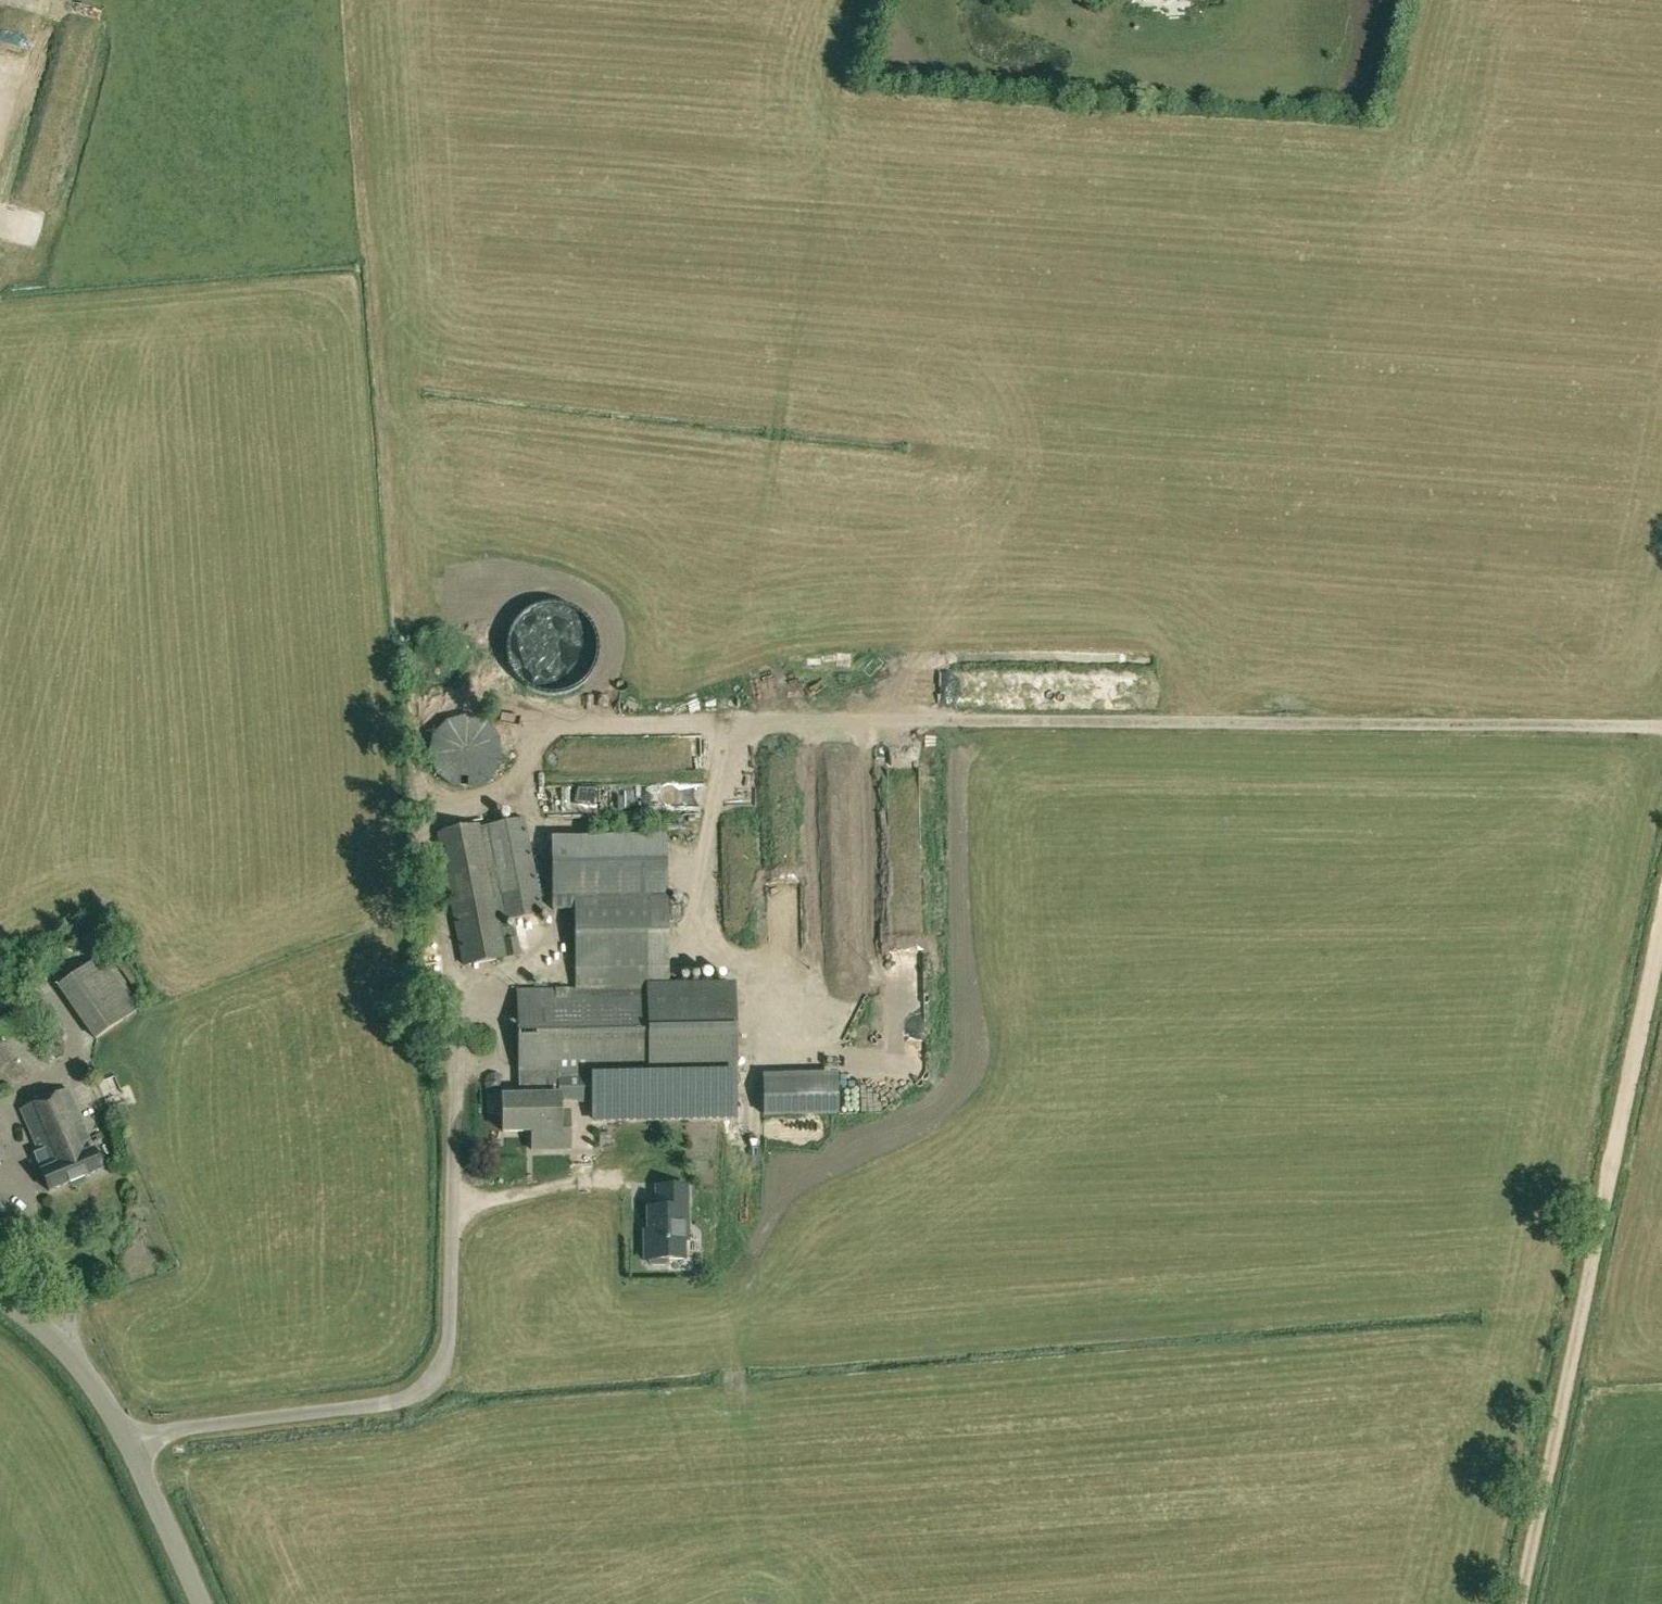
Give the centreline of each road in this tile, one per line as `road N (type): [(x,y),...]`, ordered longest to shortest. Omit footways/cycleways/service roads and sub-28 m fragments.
road 1 (track): [(1661,727),(778,723),(734,745),(707,903)]
road 2 (track): [(1524,1603),(1661,961)]
road 3 (unclassified): [(202,1603),(148,1479),(94,1383),(0,1298)]

